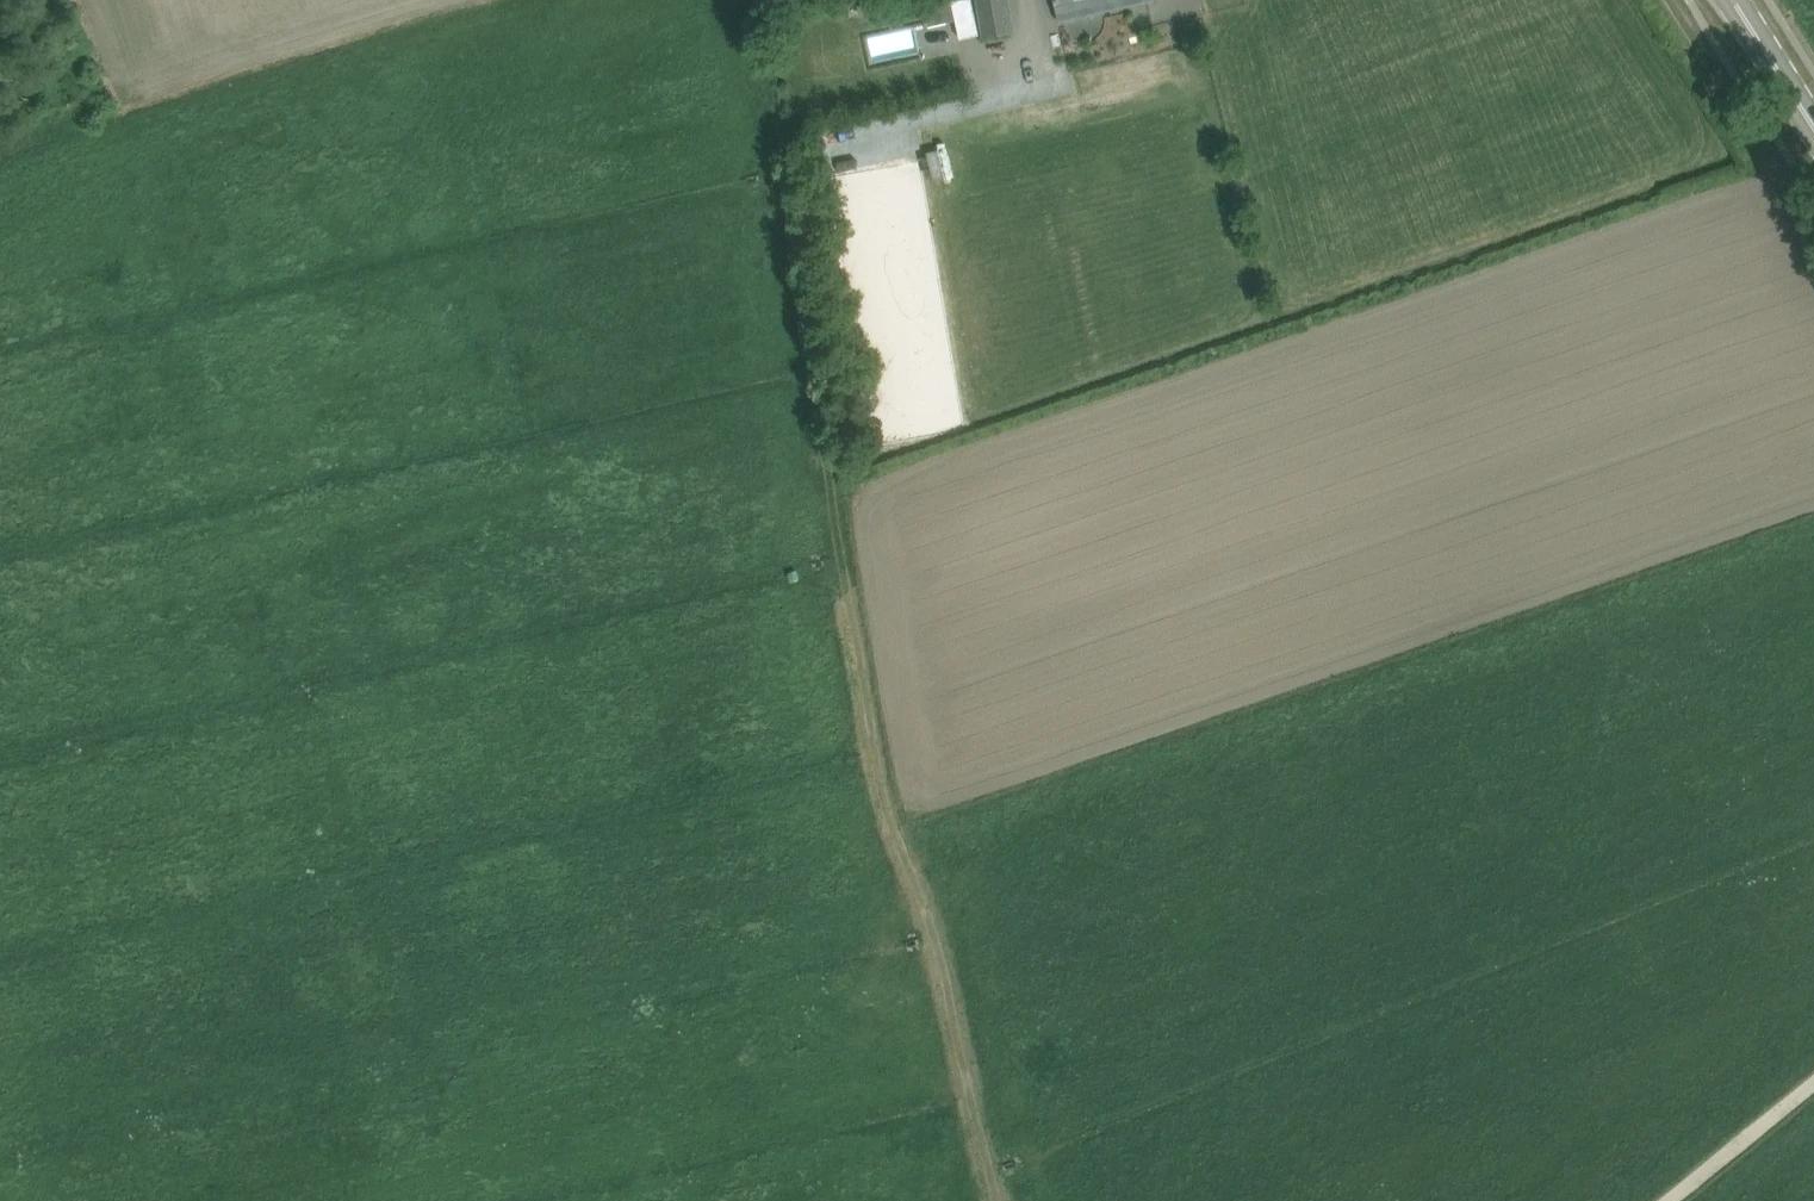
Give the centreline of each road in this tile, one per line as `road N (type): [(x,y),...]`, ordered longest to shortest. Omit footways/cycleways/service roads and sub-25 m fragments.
road 1 (unclassified): [(1813,1079),(1664,1200)]
road 2 (primary): [(1813,124),(1734,0)]

